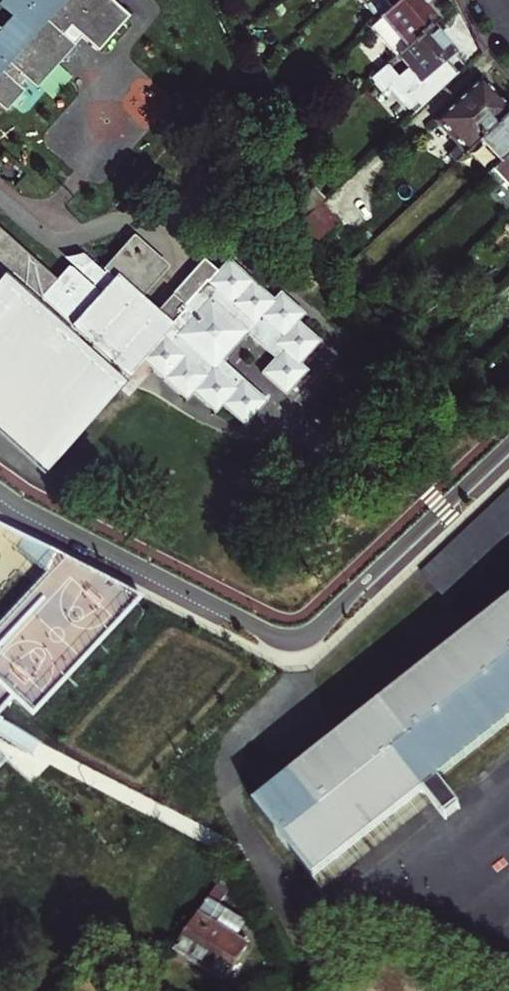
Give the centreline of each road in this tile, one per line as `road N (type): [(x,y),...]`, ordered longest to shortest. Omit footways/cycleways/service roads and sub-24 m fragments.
road 1 (residential): [(0,491),(299,641),(508,447)]

